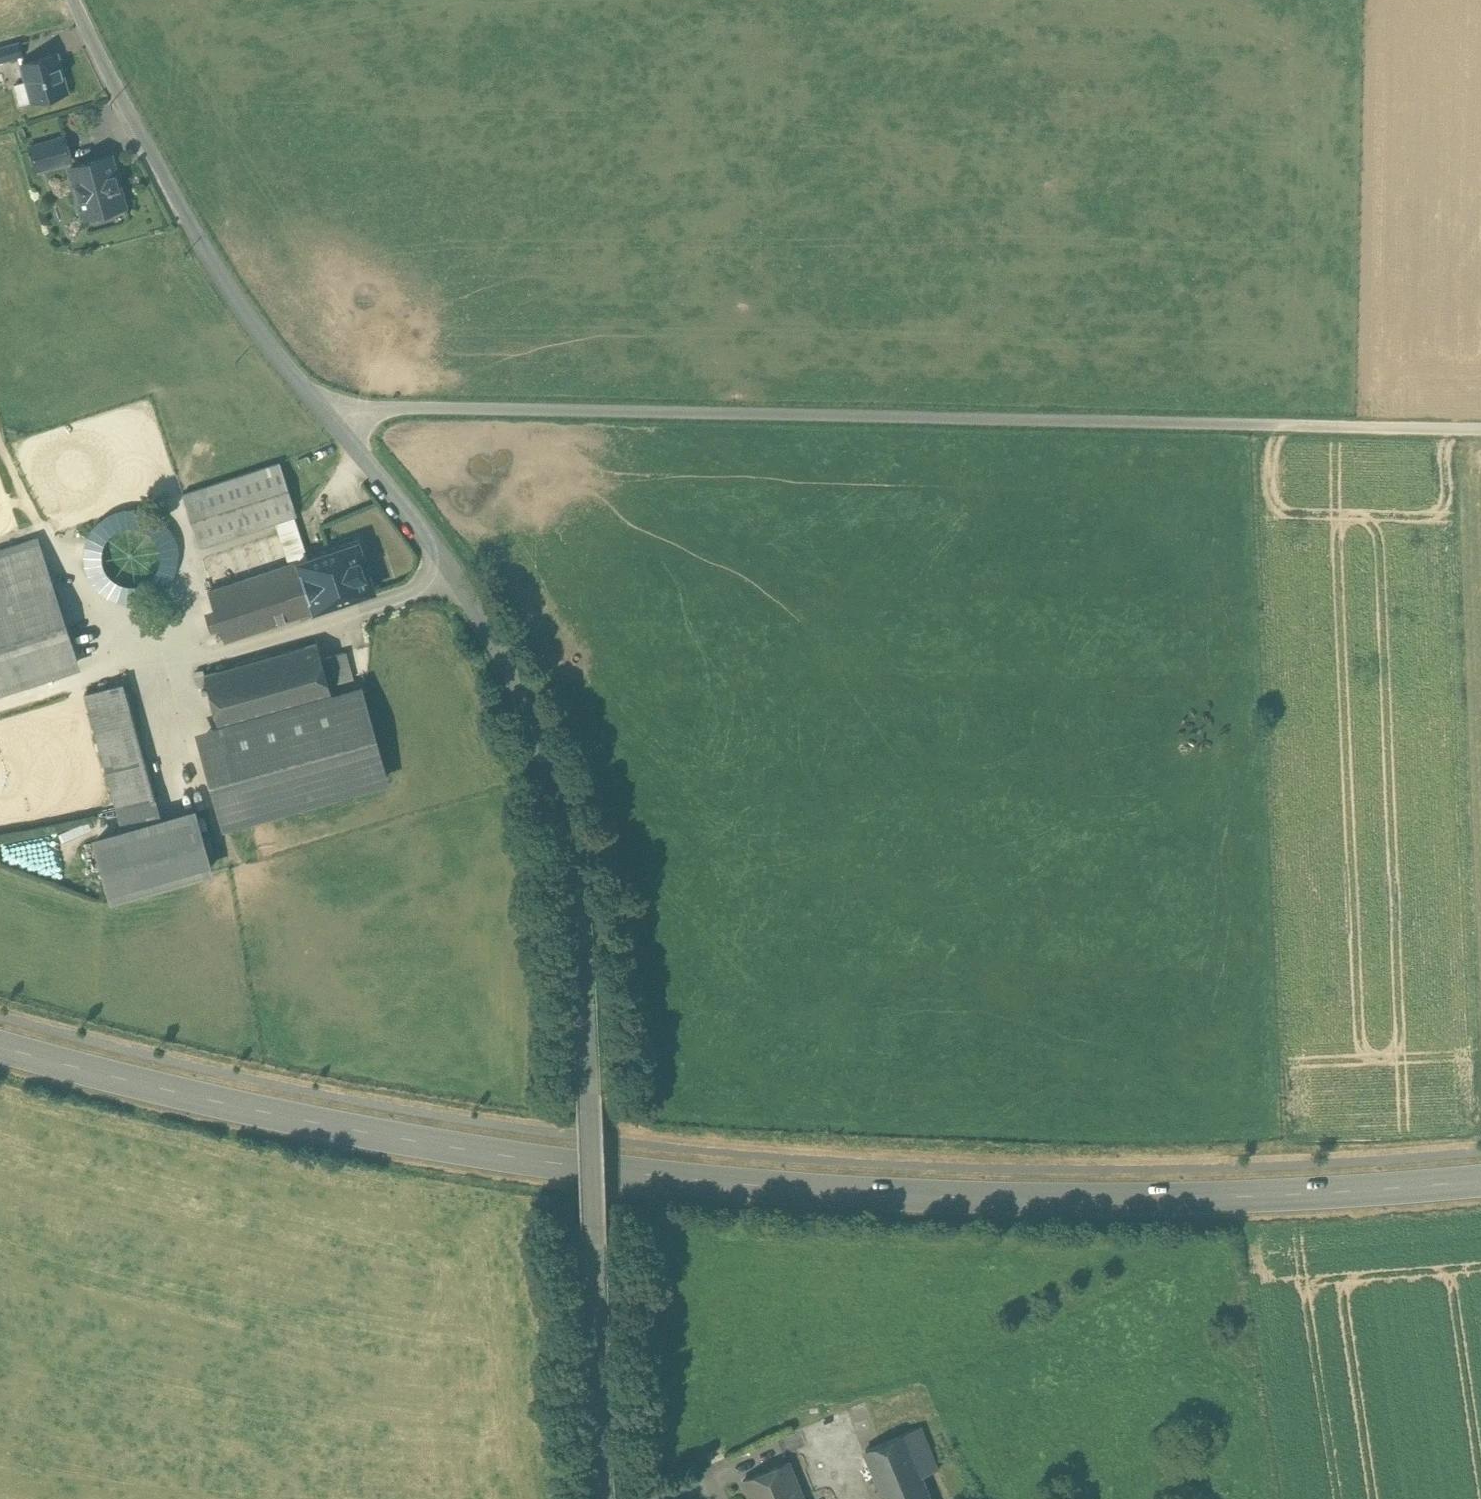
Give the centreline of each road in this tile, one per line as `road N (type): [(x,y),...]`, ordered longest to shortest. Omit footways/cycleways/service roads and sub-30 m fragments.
road 1 (track): [(80,0),(132,108),(242,292),(420,526),(481,617),(556,765),(590,930),(611,1498)]
road 2 (primary): [(1480,1170),(1036,1194),(675,1177),(283,1116),(0,1046)]
road 3 (track): [(337,420),(1480,429)]
road 4 (track): [(450,571),(222,654),(125,663),(0,704)]

